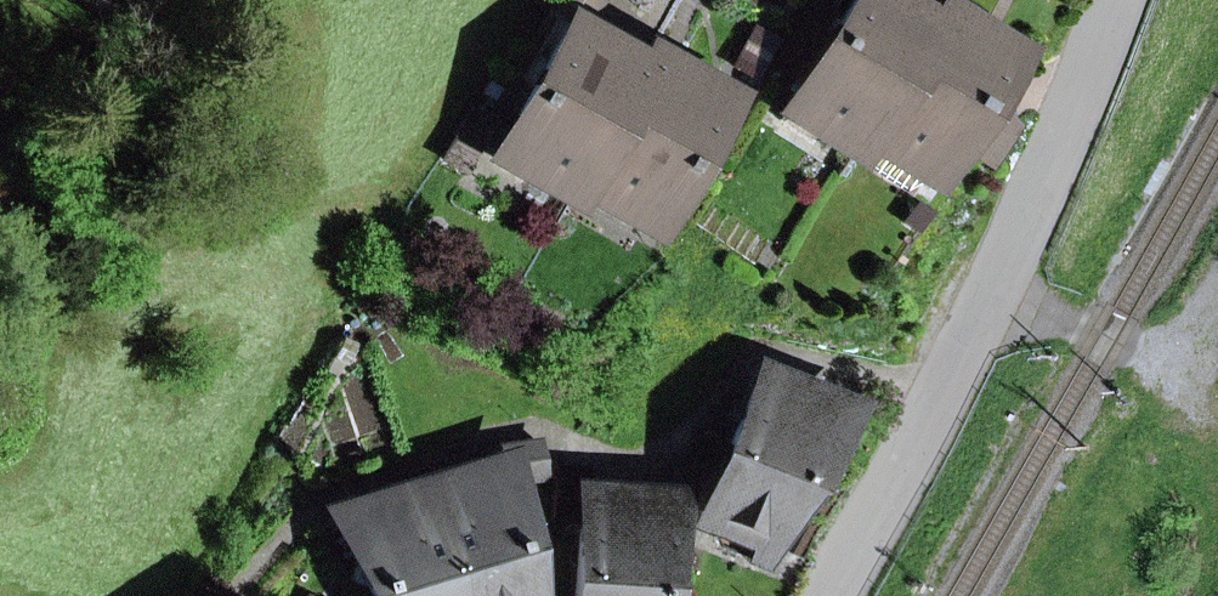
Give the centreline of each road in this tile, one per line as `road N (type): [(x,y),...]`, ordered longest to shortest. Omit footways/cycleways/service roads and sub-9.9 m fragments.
road 1 (residential): [(1116,0),(1026,215),(827,595)]
road 2 (track): [(988,292),(1142,353),(1163,354),(1191,339),(1217,295)]

